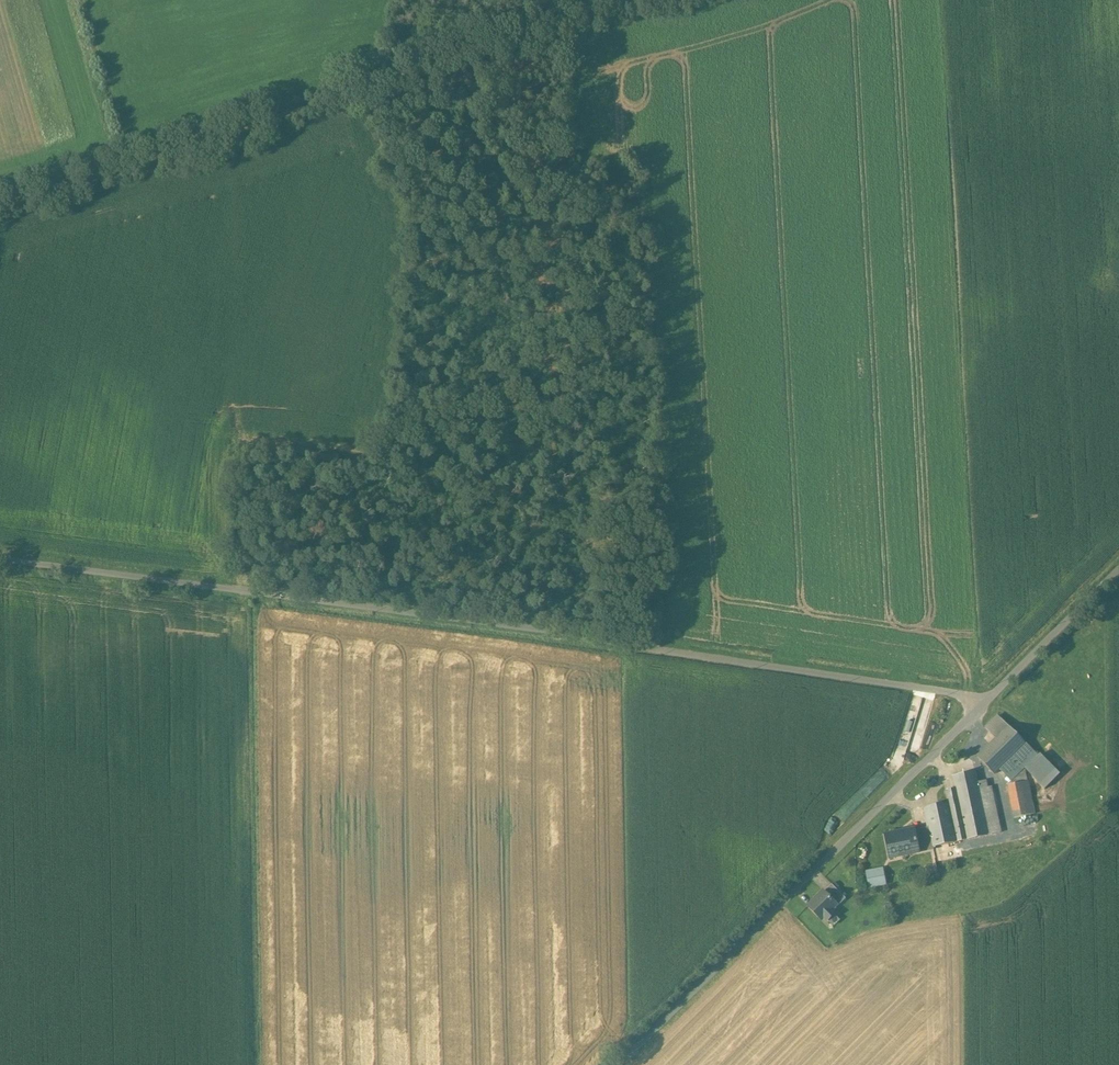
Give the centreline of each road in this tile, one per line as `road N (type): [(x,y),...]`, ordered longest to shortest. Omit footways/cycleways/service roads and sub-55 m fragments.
road 1 (residential): [(0,563),(989,693)]
road 2 (track): [(0,203),(634,0)]
road 3 (unclassified): [(615,1064),(989,693)]
road 4 (unclassified): [(989,693),(1118,567)]

